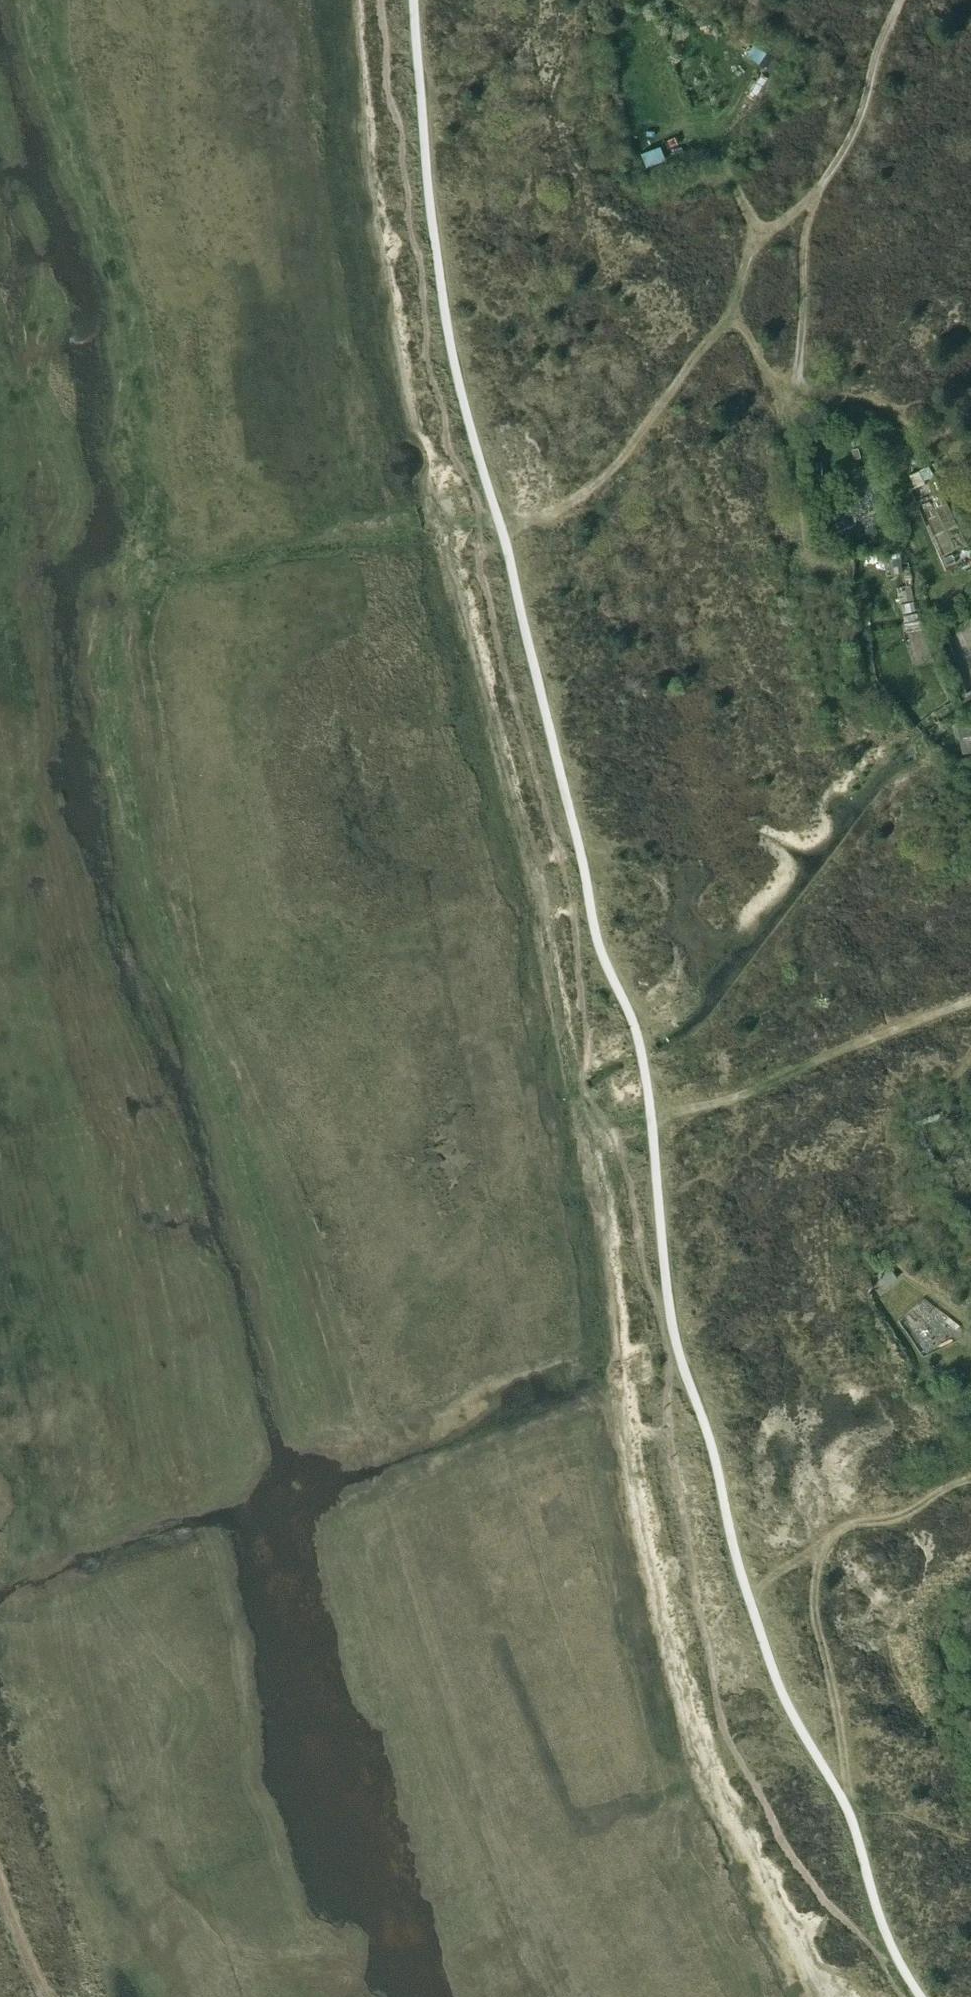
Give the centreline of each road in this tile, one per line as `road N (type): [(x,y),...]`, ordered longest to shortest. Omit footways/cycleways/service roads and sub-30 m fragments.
road 1 (track): [(500,524),(560,508),(596,480),(731,316),(755,236),(815,192),(846,149),(898,0)]
road 2 (track): [(815,192),(788,438),(811,564),(856,572)]
road 3 (track): [(652,1118),(764,1086),(970,1002)]

